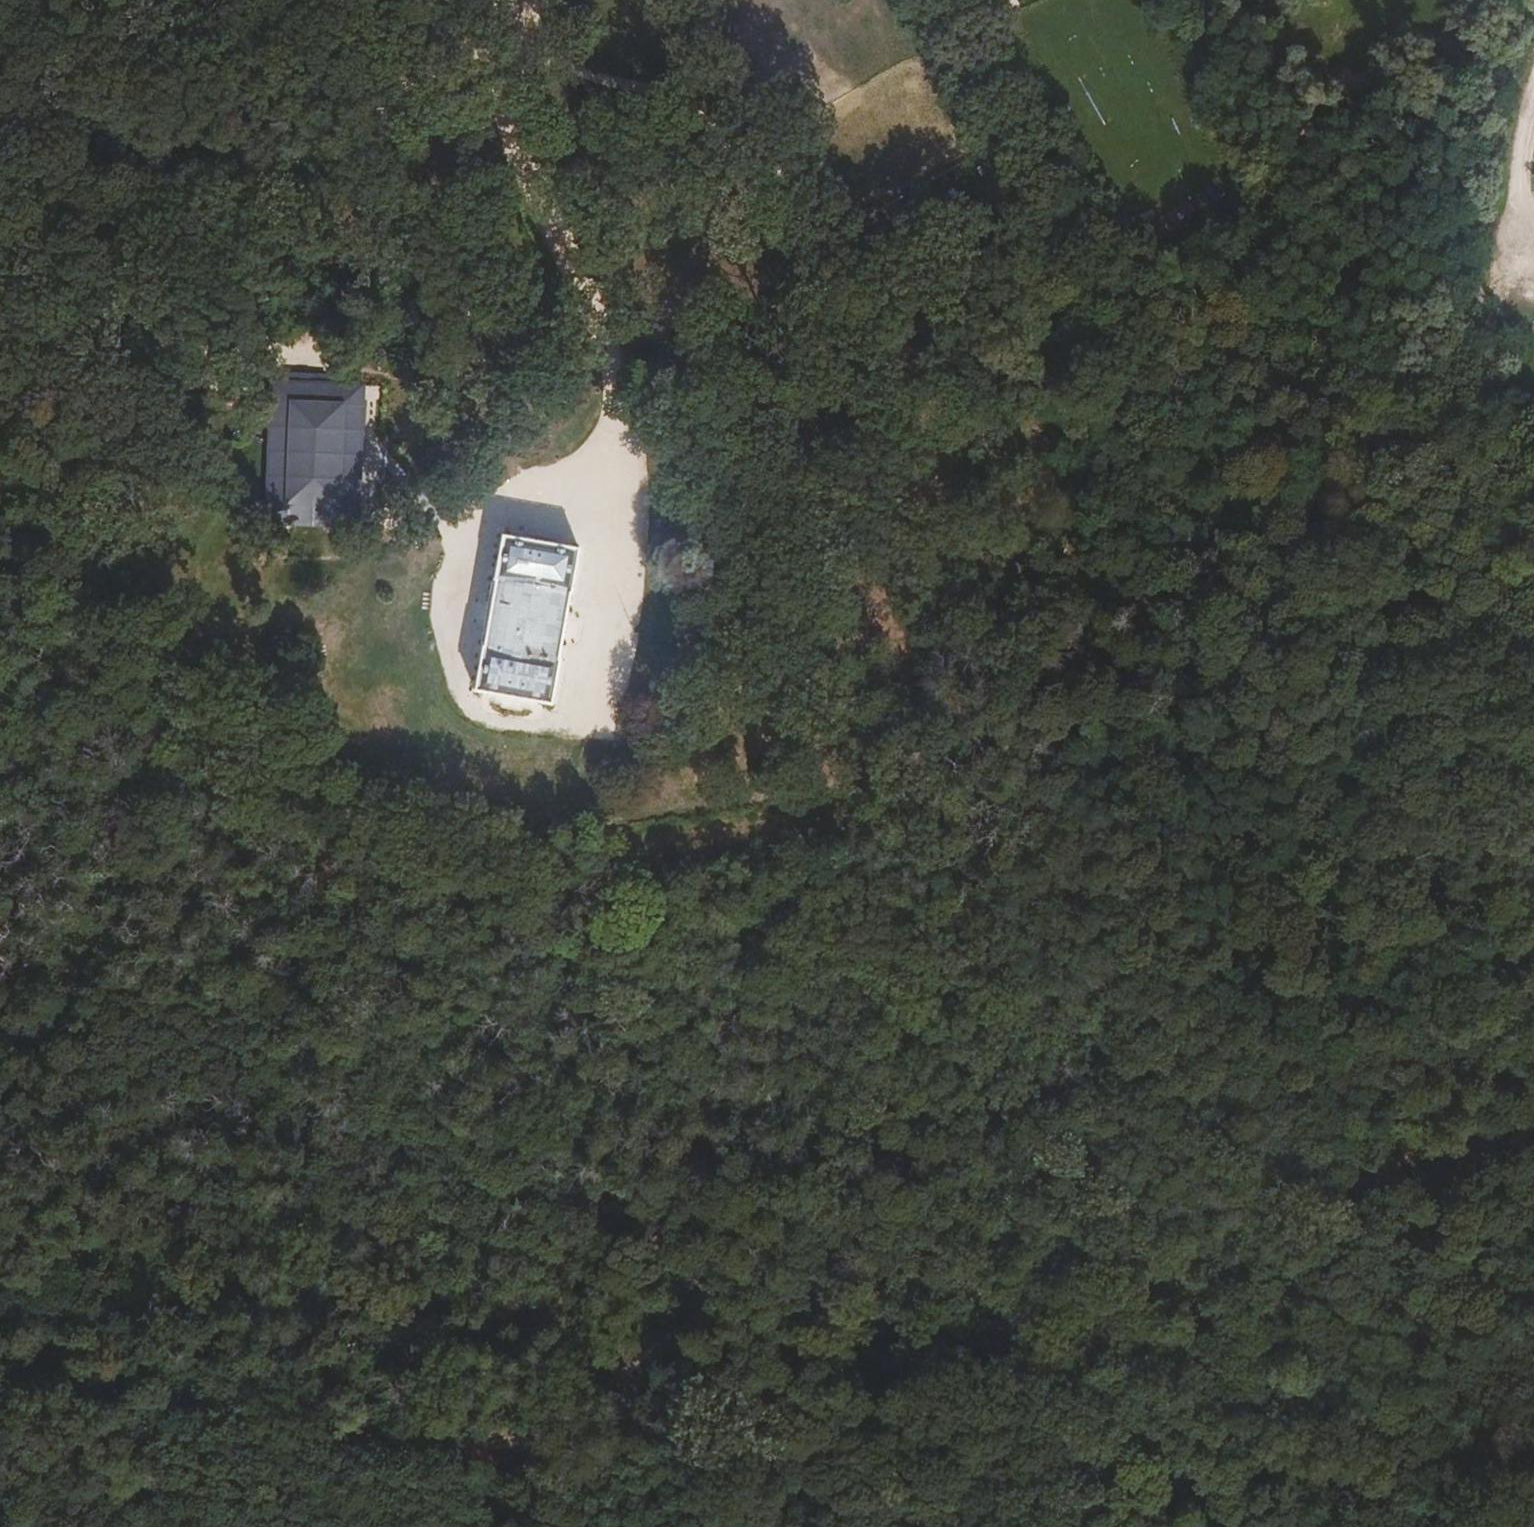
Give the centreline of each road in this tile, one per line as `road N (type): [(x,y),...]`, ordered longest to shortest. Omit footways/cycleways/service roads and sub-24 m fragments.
road 1 (track): [(1533,1123),(1460,1135),(1415,1154),(1269,1258),(1145,1306),(982,1326),(804,1304),(710,1317),(639,1352),(589,1404),(557,1423),(470,1447),(372,1443),(259,1406),(206,1404),(154,1430),(139,1451),(132,1496),(142,1526)]
road 2 (track): [(1399,888),(1339,822),(1313,709),(1276,656),(1285,624)]
road 3 (track): [(523,813),(656,813),(775,796)]
road 4 (track): [(1533,972),(1399,888)]
road 5 (track): [(1533,102),(1519,172),(1533,246)]

